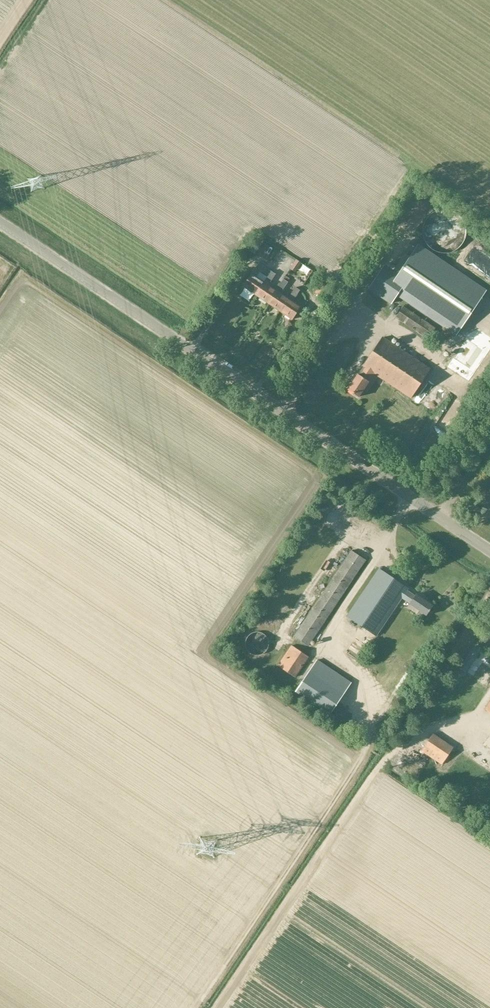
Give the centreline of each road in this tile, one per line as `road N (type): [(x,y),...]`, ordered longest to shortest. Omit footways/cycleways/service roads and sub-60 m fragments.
road 1 (secondary): [(489,551),(0,223)]

